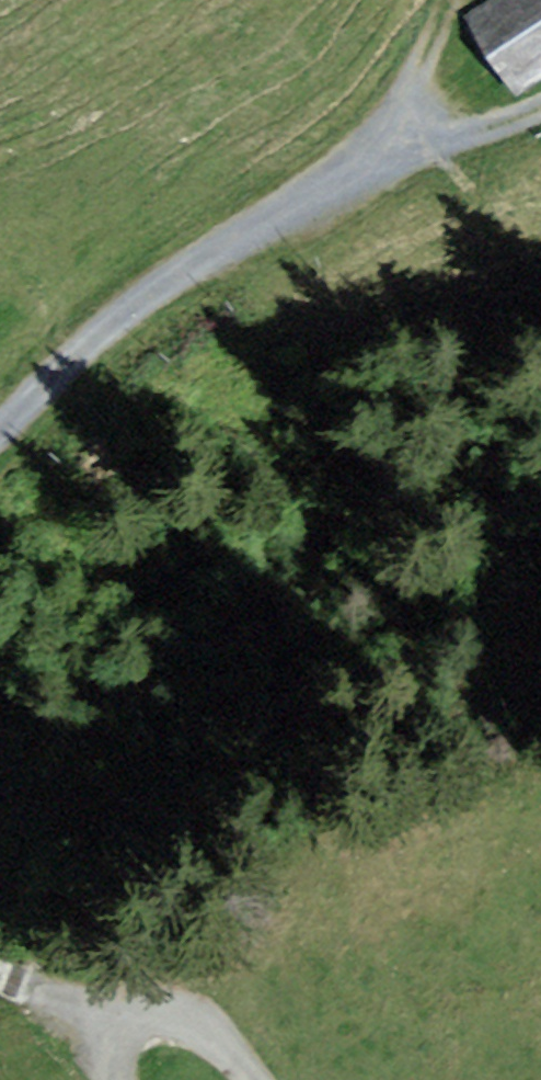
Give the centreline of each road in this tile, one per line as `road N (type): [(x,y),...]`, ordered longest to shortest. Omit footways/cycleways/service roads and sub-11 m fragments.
road 1 (unclassified): [(376,173),(116,343),(0,444)]
road 2 (track): [(463,0),(384,136),(376,173)]
road 3 (track): [(540,121),(431,168),(376,173)]
road 4 (unclassified): [(0,982),(98,1014),(132,1039)]
road 5 (unclassified): [(254,1079),(228,1050),(190,1029),(149,1028),(132,1039)]

